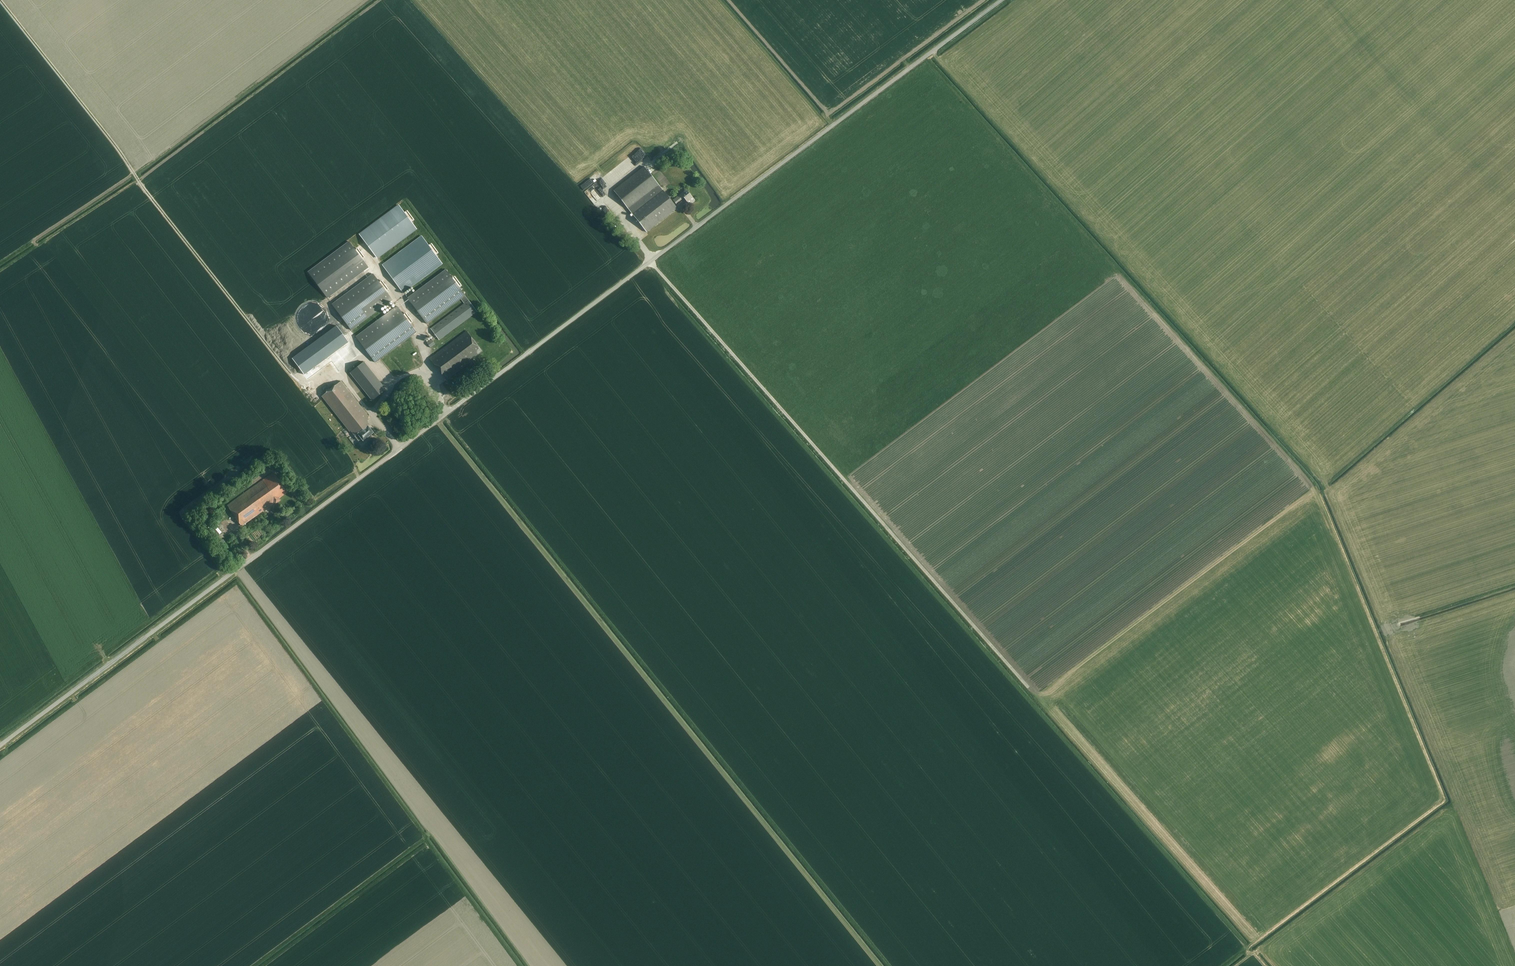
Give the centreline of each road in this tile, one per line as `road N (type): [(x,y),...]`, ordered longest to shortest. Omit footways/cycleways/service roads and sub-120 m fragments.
road 1 (unclassified): [(0,746),(1003,0)]
road 2 (track): [(299,381),(0,0)]

